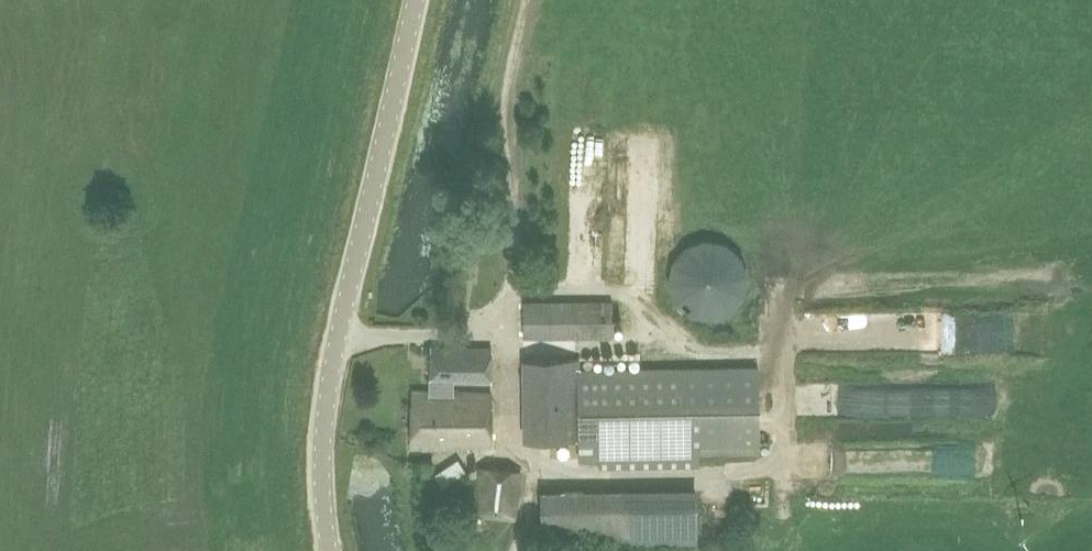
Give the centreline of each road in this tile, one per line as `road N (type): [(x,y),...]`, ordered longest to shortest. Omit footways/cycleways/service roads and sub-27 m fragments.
road 1 (tertiary): [(334,550),(326,497),(331,389),(419,0)]

